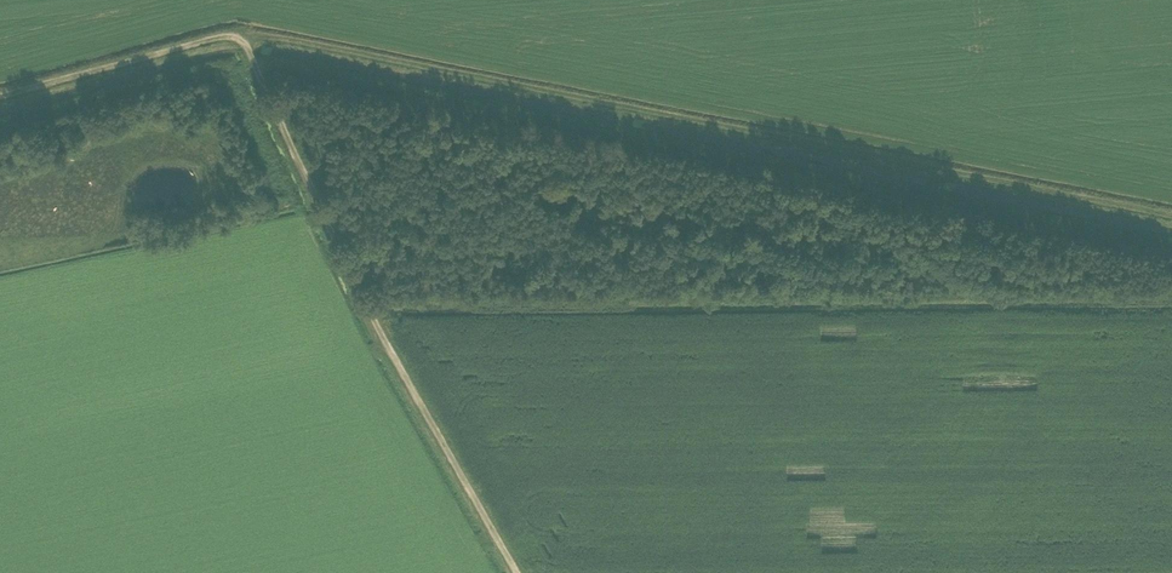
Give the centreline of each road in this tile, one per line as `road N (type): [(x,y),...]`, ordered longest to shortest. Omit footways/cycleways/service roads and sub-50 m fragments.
road 1 (track): [(1171,216),(242,37)]
road 2 (track): [(242,37),(367,306),(517,572)]
road 3 (track): [(0,99),(242,37)]

